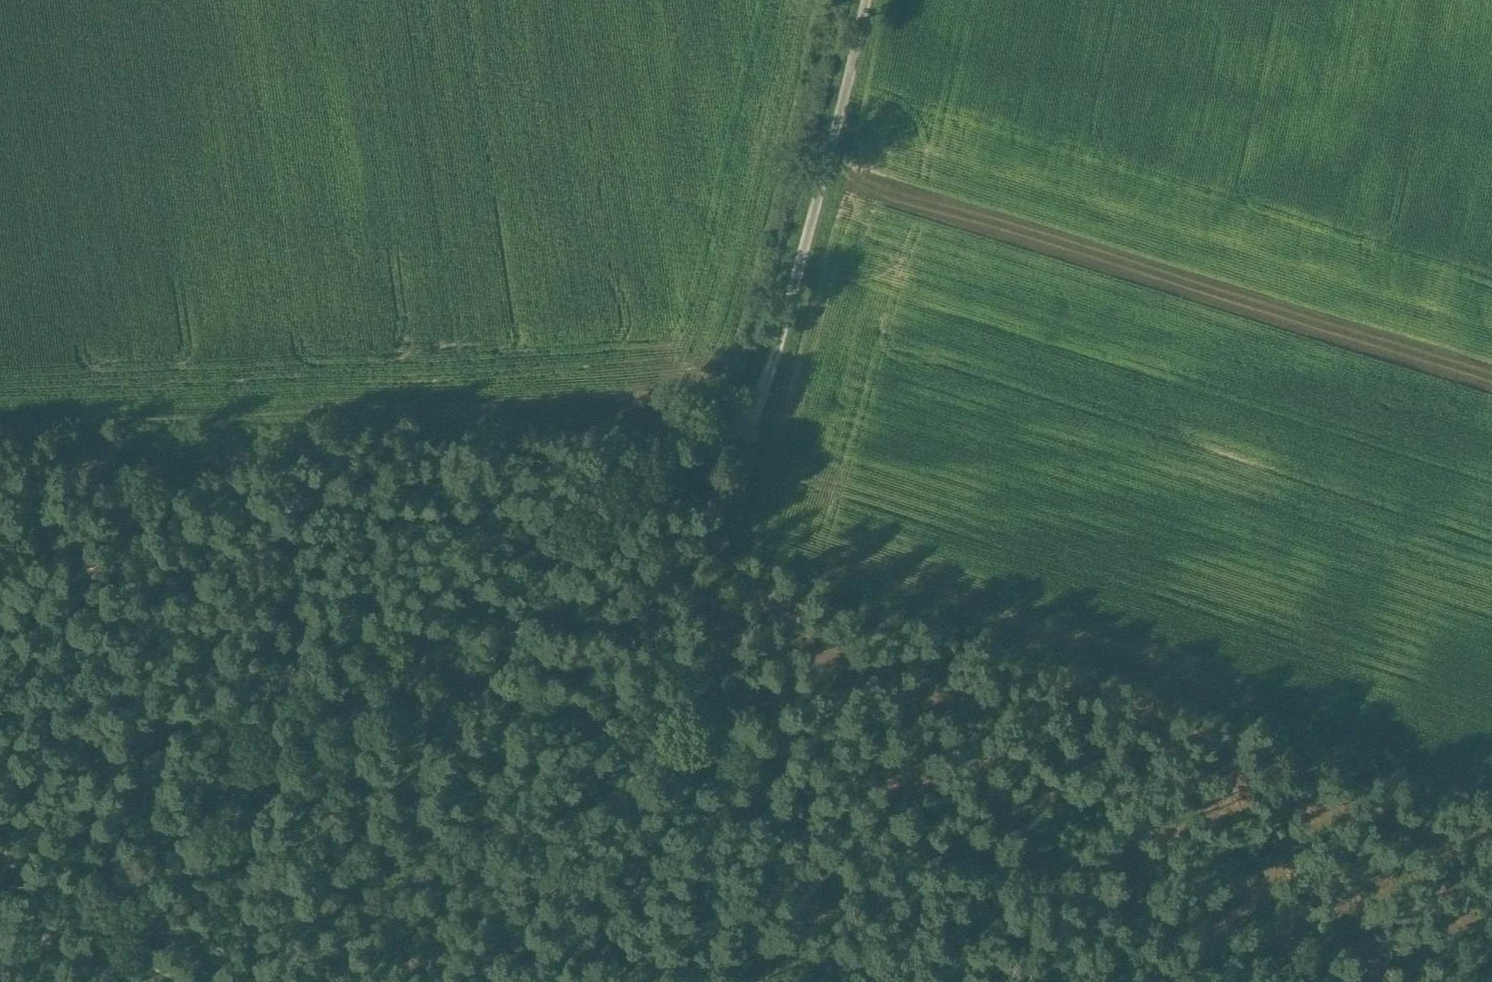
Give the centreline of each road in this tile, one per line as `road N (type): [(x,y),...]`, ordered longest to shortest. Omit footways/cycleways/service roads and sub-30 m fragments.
road 1 (unclassified): [(867,0),(758,412),(675,473),(414,628),(82,913)]
road 2 (track): [(82,913),(187,981)]

